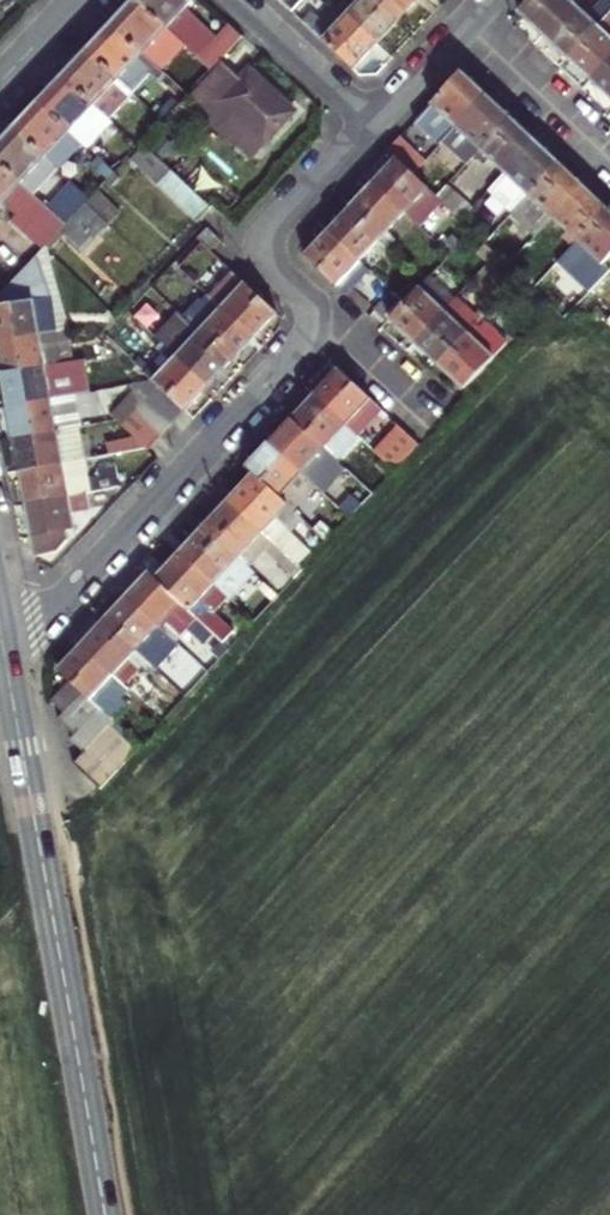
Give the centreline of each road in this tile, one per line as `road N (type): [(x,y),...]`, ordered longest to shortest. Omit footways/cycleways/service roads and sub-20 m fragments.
road 1 (tertiary): [(105,1214),(4,653)]
road 2 (residential): [(4,653),(316,324)]
road 3 (residential): [(316,324),(307,300),(273,267),(271,240),(373,123)]
road 4 (residential): [(467,25),(609,160)]
road 5 (residential): [(240,0),(373,123)]
road 6 (residential): [(316,324),(342,336),(432,417)]
road 7 (residential): [(373,123),(467,25)]

